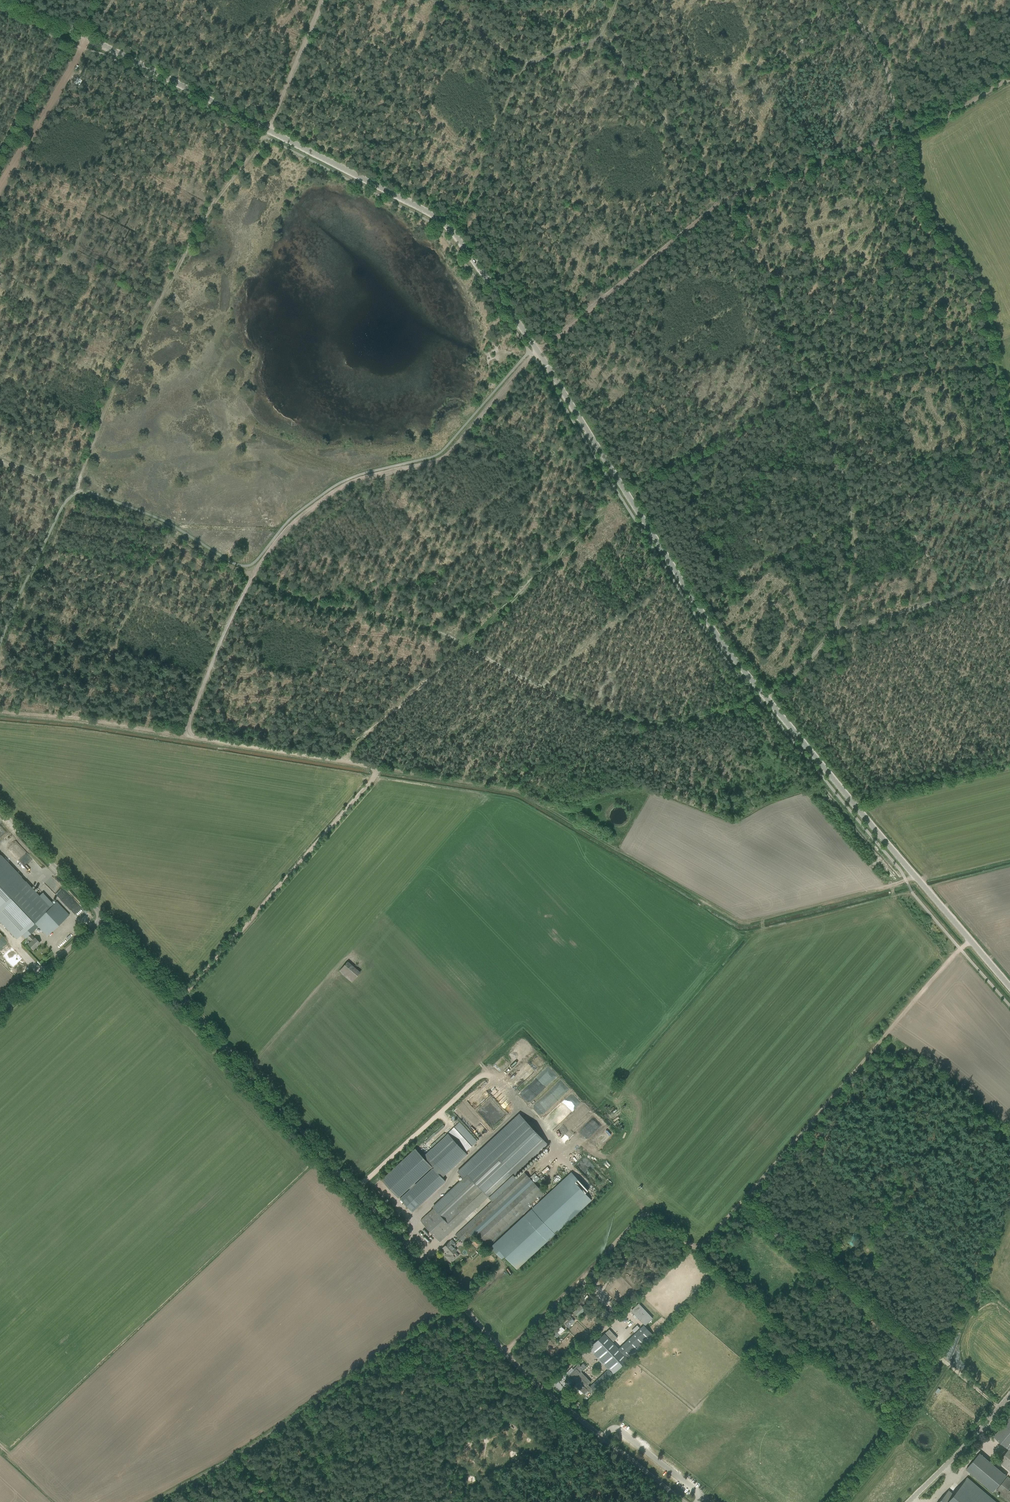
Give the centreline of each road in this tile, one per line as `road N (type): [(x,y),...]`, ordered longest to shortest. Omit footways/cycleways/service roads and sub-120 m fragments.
road 1 (tertiary): [(1009,986),(724,643),(452,230),(6,0)]
road 2 (track): [(181,999),(374,768),(194,739),(189,728),(252,579),(310,508),(349,483),(440,457),(532,355)]
road 3 (unclassified): [(684,1501),(505,1352),(103,917)]
road 4 (track): [(960,949),(703,1245),(694,1247),(652,1217),(636,1224),(505,1352)]
road 5 (track): [(759,701),(842,624),(857,534),(825,430),(724,198)]
road 6 (track): [(844,0),(883,51),(917,198),(980,291),(1009,459)]
road 7 (track): [(463,643),(252,579),(77,490)]
road 8 (track): [(77,490),(131,355),(213,202),(264,136)]
road 9 (track): [(463,643),(557,694),(652,724),(759,701)]
road 10 (track): [(1009,79),(925,126),(724,198)]
road 11 (track): [(236,1458),(461,1305)]
road 12 (track): [(724,198),(532,355)]
road 13 (track): [(599,31),(724,198)]
road 14 (track): [(194,739),(0,714)]
road 15 (track): [(375,1488),(527,1373)]
road 16 (track): [(599,31),(524,62),(435,0)]
road 17 (track): [(1009,580),(842,624)]
road 18 (track): [(0,644),(77,490)]
road 19 (track): [(0,184),(89,38)]
road 20 (track): [(342,762),(463,643)]
road 21 (unclassified): [(103,917),(0,809)]
road 22 (track): [(322,0),(264,136)]
road 23 (unclassified): [(912,1501),(1009,1395)]
road 24 (track): [(0,151),(72,29)]
road 25 (unclassified): [(0,1014),(103,917)]

